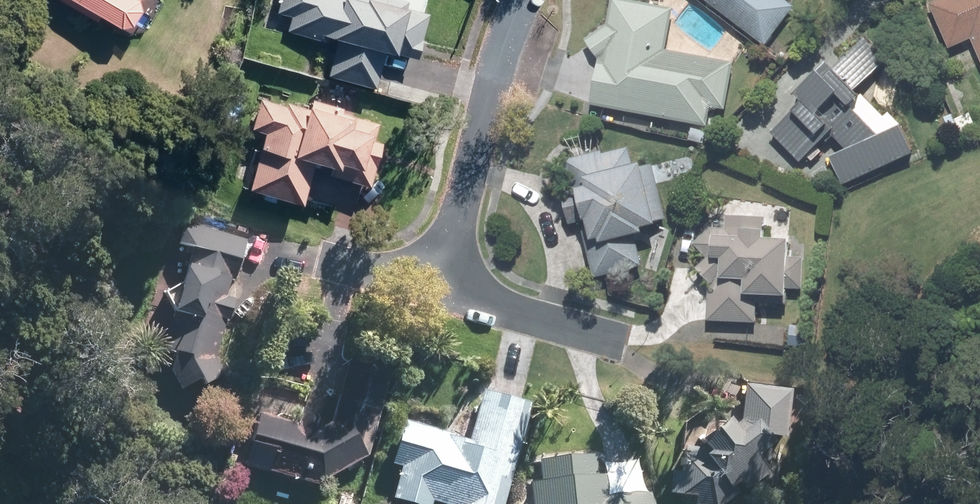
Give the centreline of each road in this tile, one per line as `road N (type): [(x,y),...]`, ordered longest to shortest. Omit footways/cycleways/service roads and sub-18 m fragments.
road 1 (residential): [(518,0),(447,289)]
road 2 (residential): [(601,335),(447,289)]
road 3 (residential): [(447,289),(320,251)]

